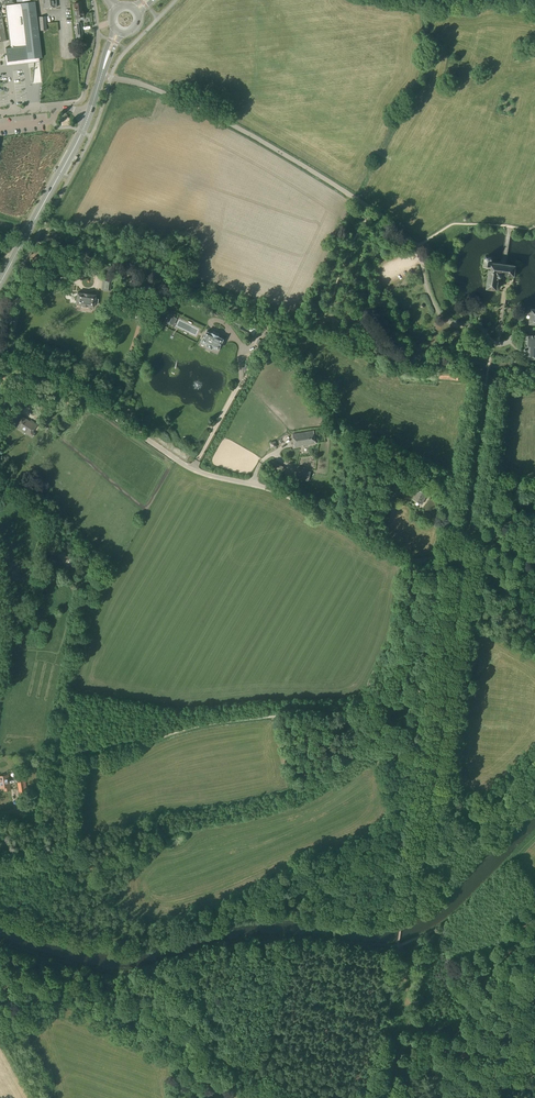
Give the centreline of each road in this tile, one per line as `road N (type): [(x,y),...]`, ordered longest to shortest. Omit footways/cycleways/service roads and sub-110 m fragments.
road 1 (unclassified): [(534,534),(487,537),(432,559),(402,559),(282,493),(184,464),(75,389),(0,354)]
road 2 (unclassified): [(420,265),(393,224),(241,128),(195,104),(110,78)]
road 3 (track): [(402,559),(399,624),(366,690),(369,705)]
road 4 (primary): [(24,239),(89,114)]

